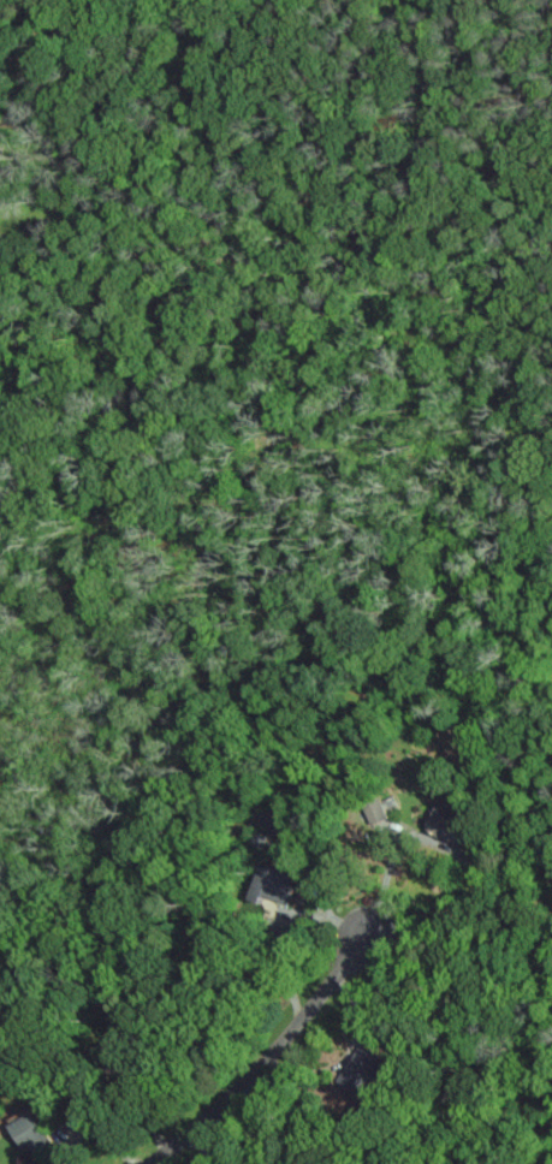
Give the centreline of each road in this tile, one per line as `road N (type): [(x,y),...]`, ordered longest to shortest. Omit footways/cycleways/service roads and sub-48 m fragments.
road 1 (residential): [(148,1163),(250,1077),(367,930)]

